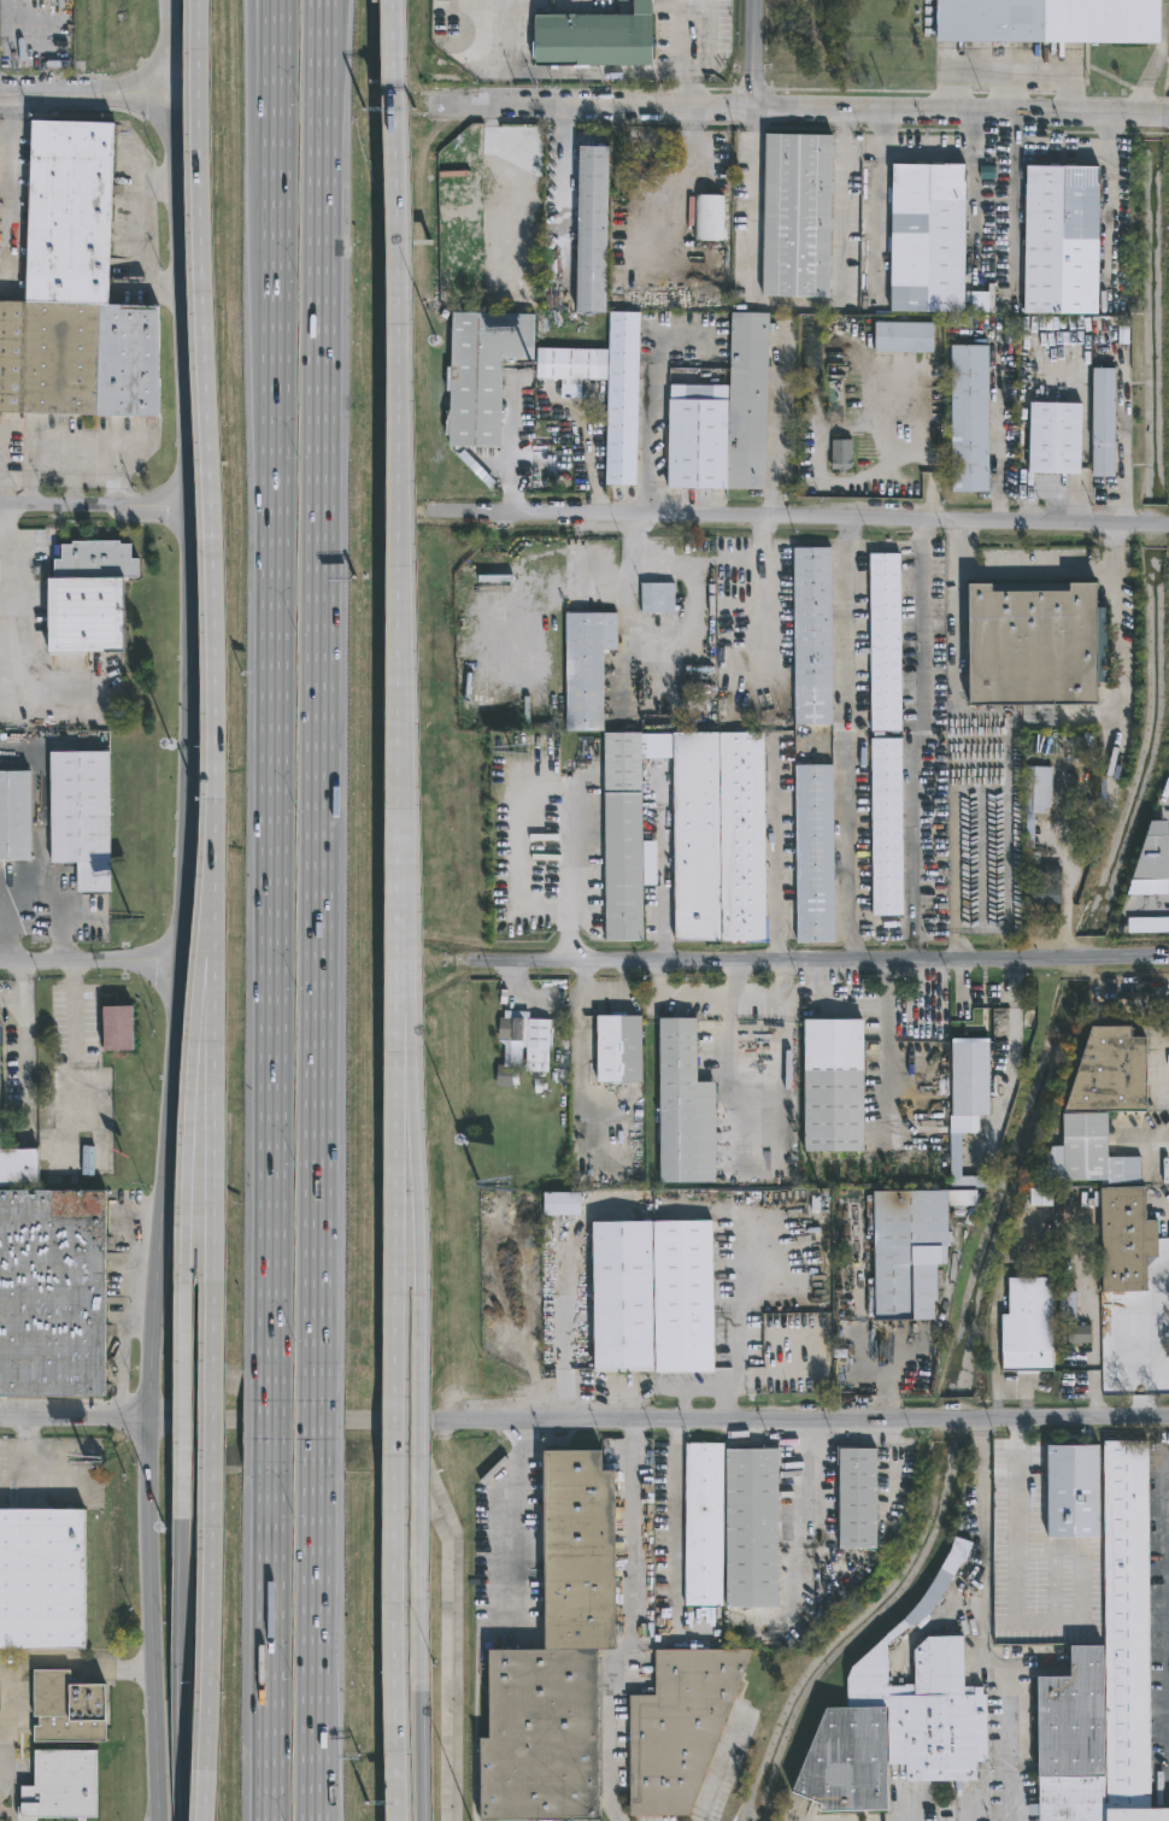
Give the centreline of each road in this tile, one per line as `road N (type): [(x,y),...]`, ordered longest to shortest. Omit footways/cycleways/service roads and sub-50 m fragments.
road 1 (motorway): [(316,1379),(323,0)]
road 2 (motorway): [(278,0),(275,1376)]
road 3 (residential): [(0,1421),(1168,1416)]
road 4 (motorway): [(202,0),(217,947)]
road 5 (motorway): [(217,947),(208,1820)]
road 6 (secondary): [(172,131),(189,410),(183,968)]
road 7 (motorway): [(399,1820),(399,1009)]
road 8 (motorway): [(399,810),(404,463),(396,0)]
road 9 (residential): [(430,104),(1168,114)]
road 10 (residential): [(447,965),(1168,957)]
road 11 (residential): [(436,512),(1142,524)]
road 12 (motorway): [(418,1676),(416,1116)]
road 13 (motorway): [(195,1039),(186,1504)]
road 14 (secondary): [(183,968),(147,1420)]
road 15 (secondary): [(147,1420),(157,1820)]
road 16 (motorway): [(317,1820),(316,1476)]
road 17 (motorway): [(274,1479),(274,1820)]
road 18 (motorway): [(186,1504),(185,1820)]
road 19 (motorway): [(399,1009),(399,810)]
road 20 (residential): [(0,511),(188,510)]
road 21 (residential): [(0,968),(183,968)]
road 22 (residential): [(0,97),(171,94)]
road 23 (motorway): [(419,1820),(418,1676)]
road 24 (secondary): [(168,0),(172,131)]

